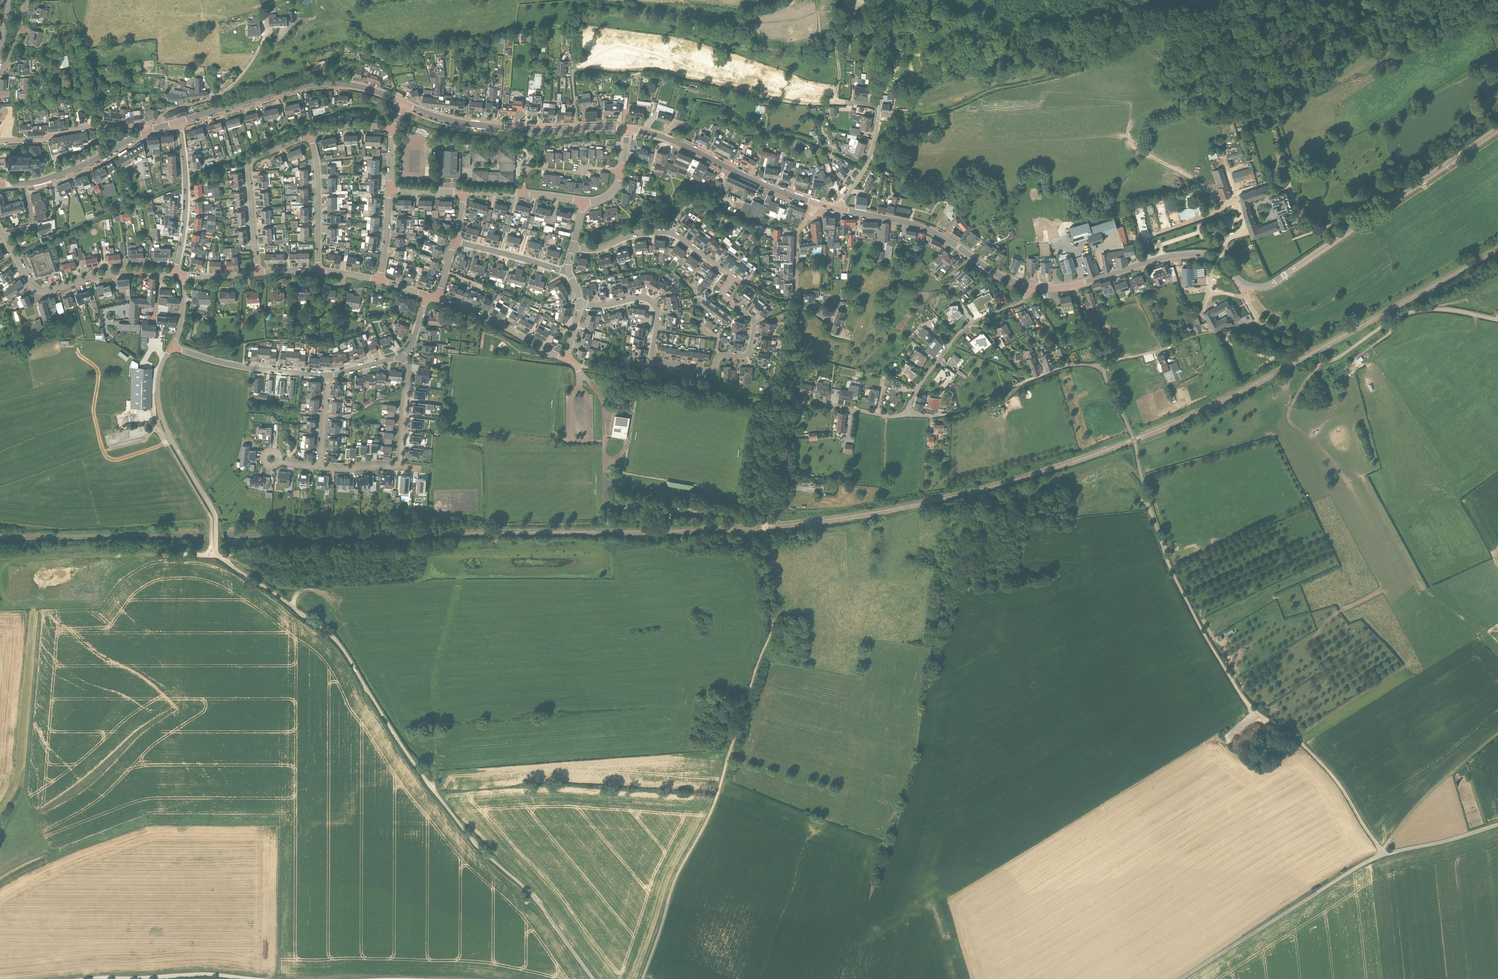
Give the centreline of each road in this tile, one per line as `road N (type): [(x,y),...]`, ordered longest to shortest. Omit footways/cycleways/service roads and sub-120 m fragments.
road 1 (unclassified): [(593,978),(543,909),(437,796),(337,642),(218,556),(215,514),(167,431)]
road 2 (unclassified): [(643,978),(674,882),(714,806),(769,634),(760,557),(781,404)]
road 3 (track): [(1383,855),(1326,769),(1243,699),(1203,633),(1169,565),(1104,366)]
road 4 (residential): [(579,303),(651,302),(658,363),(711,371),(719,357),(750,350),(754,325),(725,298),(731,277),(678,237),(645,234),(599,250),(573,248)]
road 5 (unclassified): [(1181,978),(1371,860),(1497,825)]
road 6 (track): [(886,116),(934,115),(1071,72),(1153,27),(1184,37)]
road 7 (track): [(221,559),(282,589),(361,587),(420,581),(439,553),(501,550)]
road 8 (tertiary): [(1243,284),(1272,283),(1497,130)]
road 9 (tertiary): [(178,122),(317,85),(361,87),(405,104)]
road 10 (tertiary): [(628,128),(519,130),(451,121),(405,104)]
road 11 (unclassified): [(838,209),(866,166),(877,129),(875,0)]
road 12 (residential): [(175,274),(116,272),(34,290),(0,230)]
road 13 (tertiary): [(1032,287),(997,274),(930,231),(838,209)]
road 14 (unclassified): [(781,404),(576,366)]
road 15 (residential): [(781,404),(798,308),(796,236),(817,204)]
road 16 (unclassified): [(1311,346),(1320,360),(1333,360),(1418,311),(1497,320)]
road 17 (residential): [(906,415),(958,412),(1062,368),(1104,366)]
road 18 (tertiary): [(817,204),(628,128)]
road 19 (tertiary): [(1243,284),(1215,258),(1193,254),(1073,286)]
road 20 (residential): [(906,415),(958,334),(1032,287)]
road 21 (track): [(1298,80),(1164,105),(1129,124)]
road 22 (residential): [(257,274),(249,166),(308,136)]
road 23 (track): [(1383,855),(1417,805),(1497,734)]
road 24 (track): [(1242,218),(1237,204),(1228,207),(1132,146),(1129,124)]
road 25 (track): [(250,978),(90,978)]
road 26 (residential): [(173,348),(246,369),(327,376)]
road 27 (track): [(1464,0),(1325,70)]
road 28 (track): [(1322,361),(1288,416),(1348,484)]
road 29 (residential): [(178,122),(186,198),(175,274)]
road 30 (unclassified): [(0,142),(100,126),(148,131)]
road 31 (track): [(1162,258),(1164,245),(1242,218),(1220,261)]
road 32 (residential): [(566,360),(437,299)]
road 33 (residential): [(316,271),(308,136)]
road 34 (tertiary): [(24,183),(78,168),(148,131)]
road 35 (residential): [(906,415),(781,404)]

